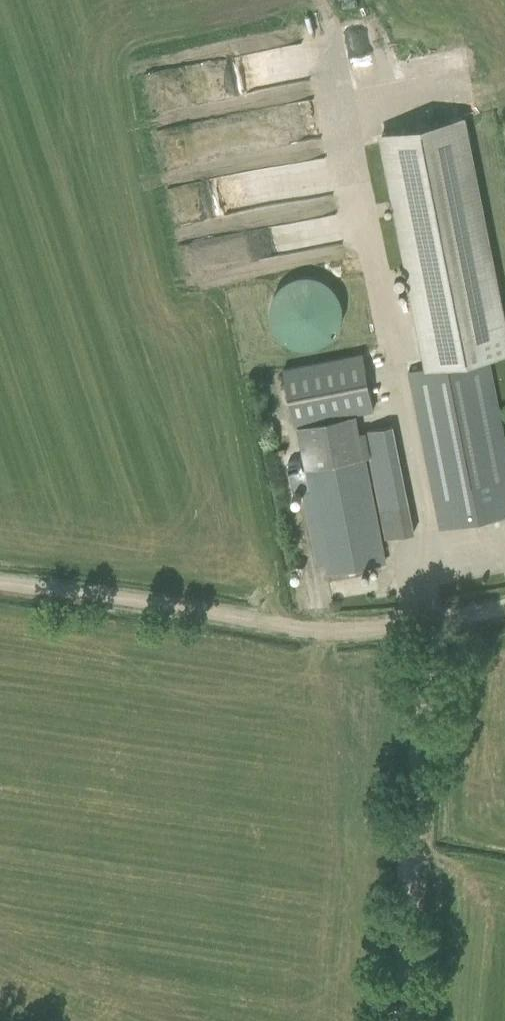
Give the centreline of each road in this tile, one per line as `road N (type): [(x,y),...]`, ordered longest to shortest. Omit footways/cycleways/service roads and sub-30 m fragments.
road 1 (track): [(436,621),(293,630),(0,587)]
road 2 (track): [(394,1020),(436,621)]

